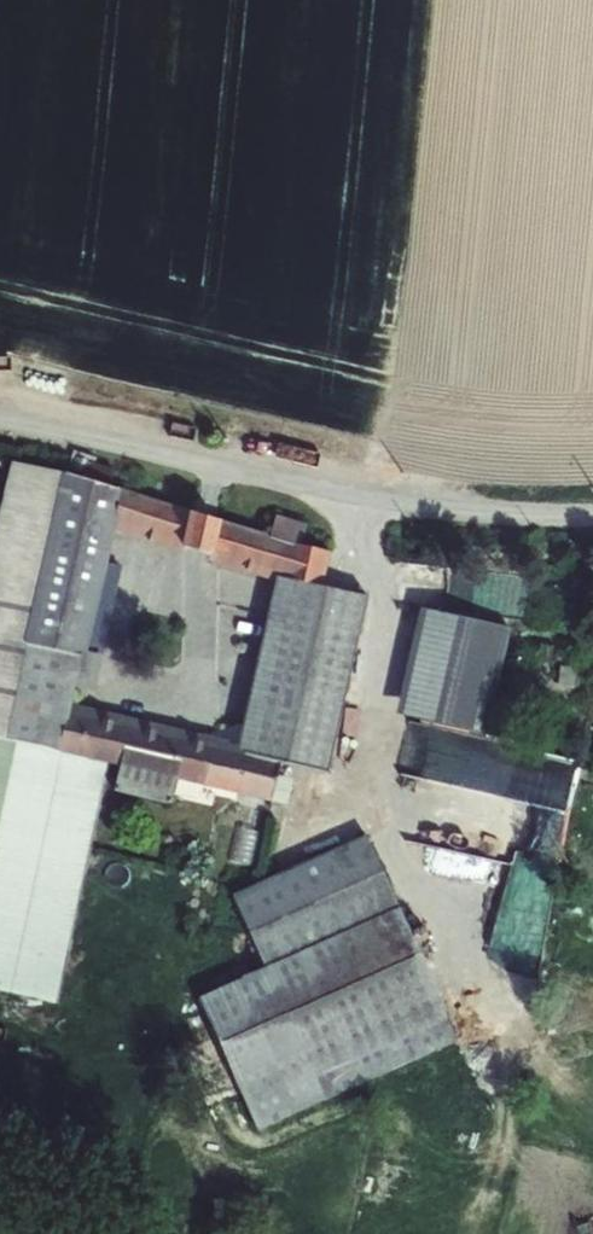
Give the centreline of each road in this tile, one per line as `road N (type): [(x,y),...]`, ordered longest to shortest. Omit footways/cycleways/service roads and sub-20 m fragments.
road 1 (unclassified): [(0,418),(373,498),(592,512)]

